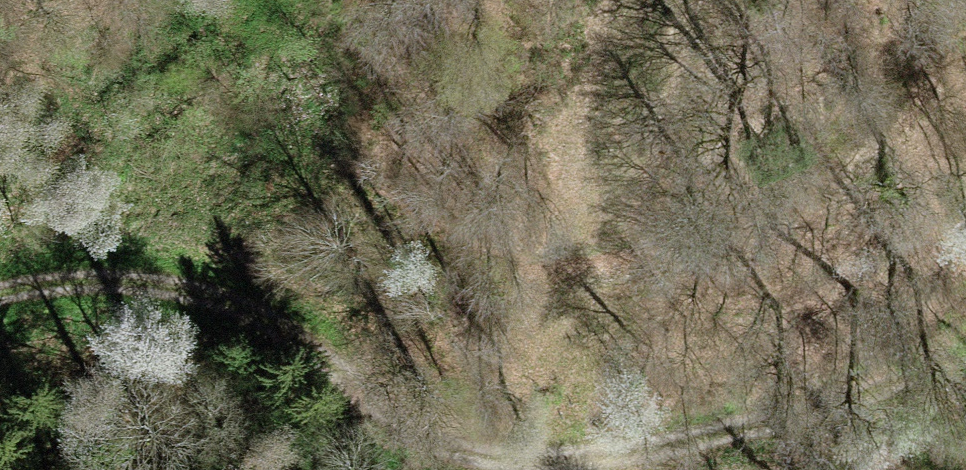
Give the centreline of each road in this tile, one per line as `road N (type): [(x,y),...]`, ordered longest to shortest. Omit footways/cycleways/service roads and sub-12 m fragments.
road 1 (track): [(39,281),(114,223),(160,201),(243,180),(337,192),(509,273),(568,283),(633,270),(846,142),(899,69),(925,0)]
road 2 (track): [(504,469),(420,444),(346,372),(291,334),(194,292),(90,278),(39,281),(0,296)]
road 3 (track): [(965,358),(854,403),(583,469)]

